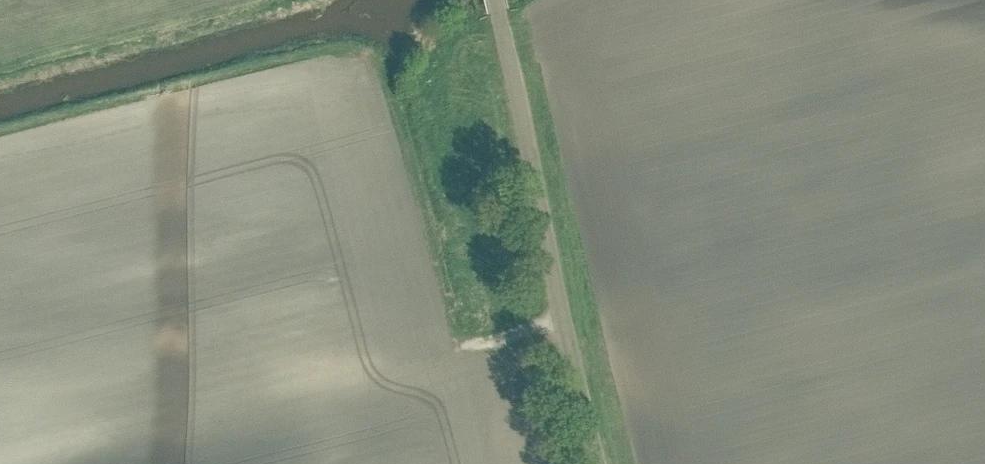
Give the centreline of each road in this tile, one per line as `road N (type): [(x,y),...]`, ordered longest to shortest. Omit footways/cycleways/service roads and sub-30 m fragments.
road 1 (unclassified): [(599,463),(496,0)]

